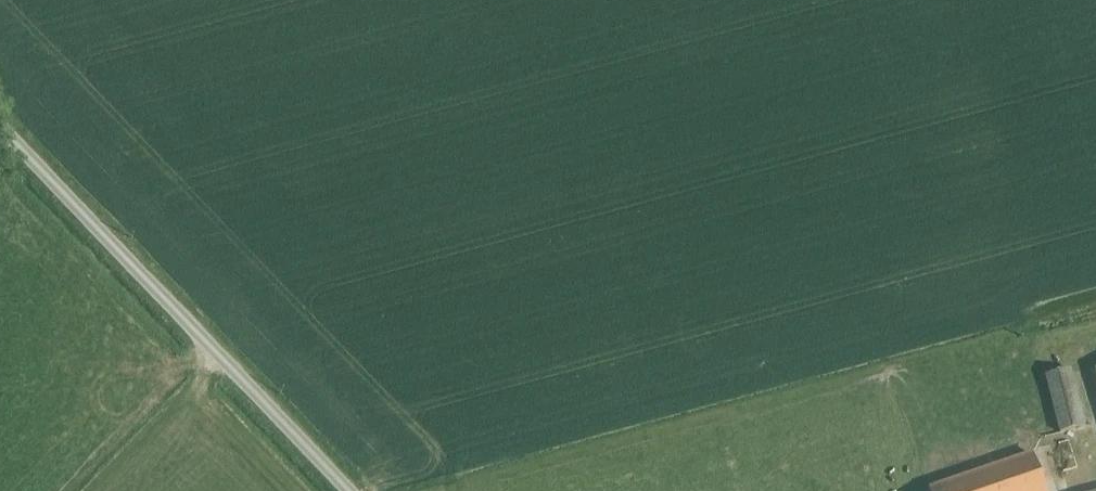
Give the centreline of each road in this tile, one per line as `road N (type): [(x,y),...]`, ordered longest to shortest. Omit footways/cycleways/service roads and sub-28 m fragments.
road 1 (residential): [(349,490),(0,128)]

